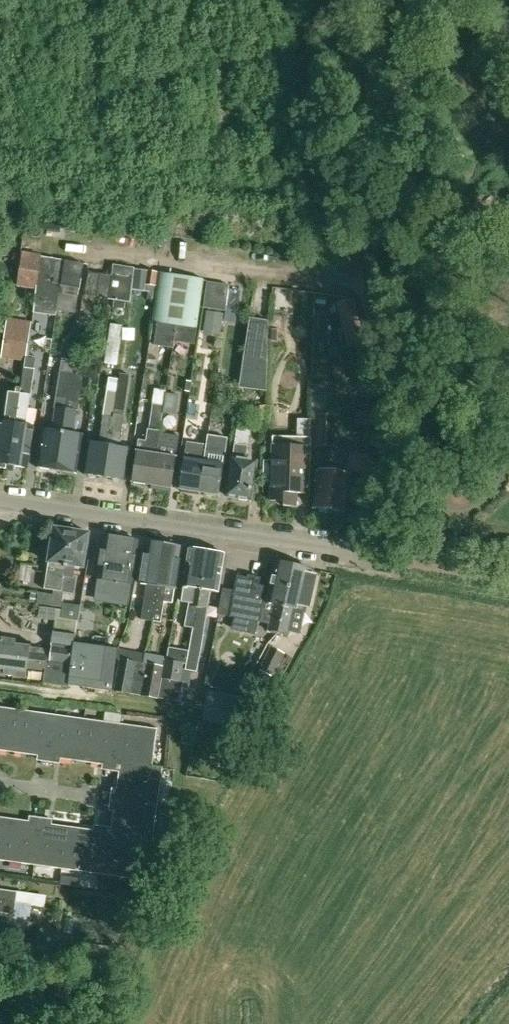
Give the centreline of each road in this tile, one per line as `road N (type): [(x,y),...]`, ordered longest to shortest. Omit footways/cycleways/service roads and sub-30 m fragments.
road 1 (residential): [(407,563),(0,506)]
road 2 (track): [(361,251),(286,0)]

